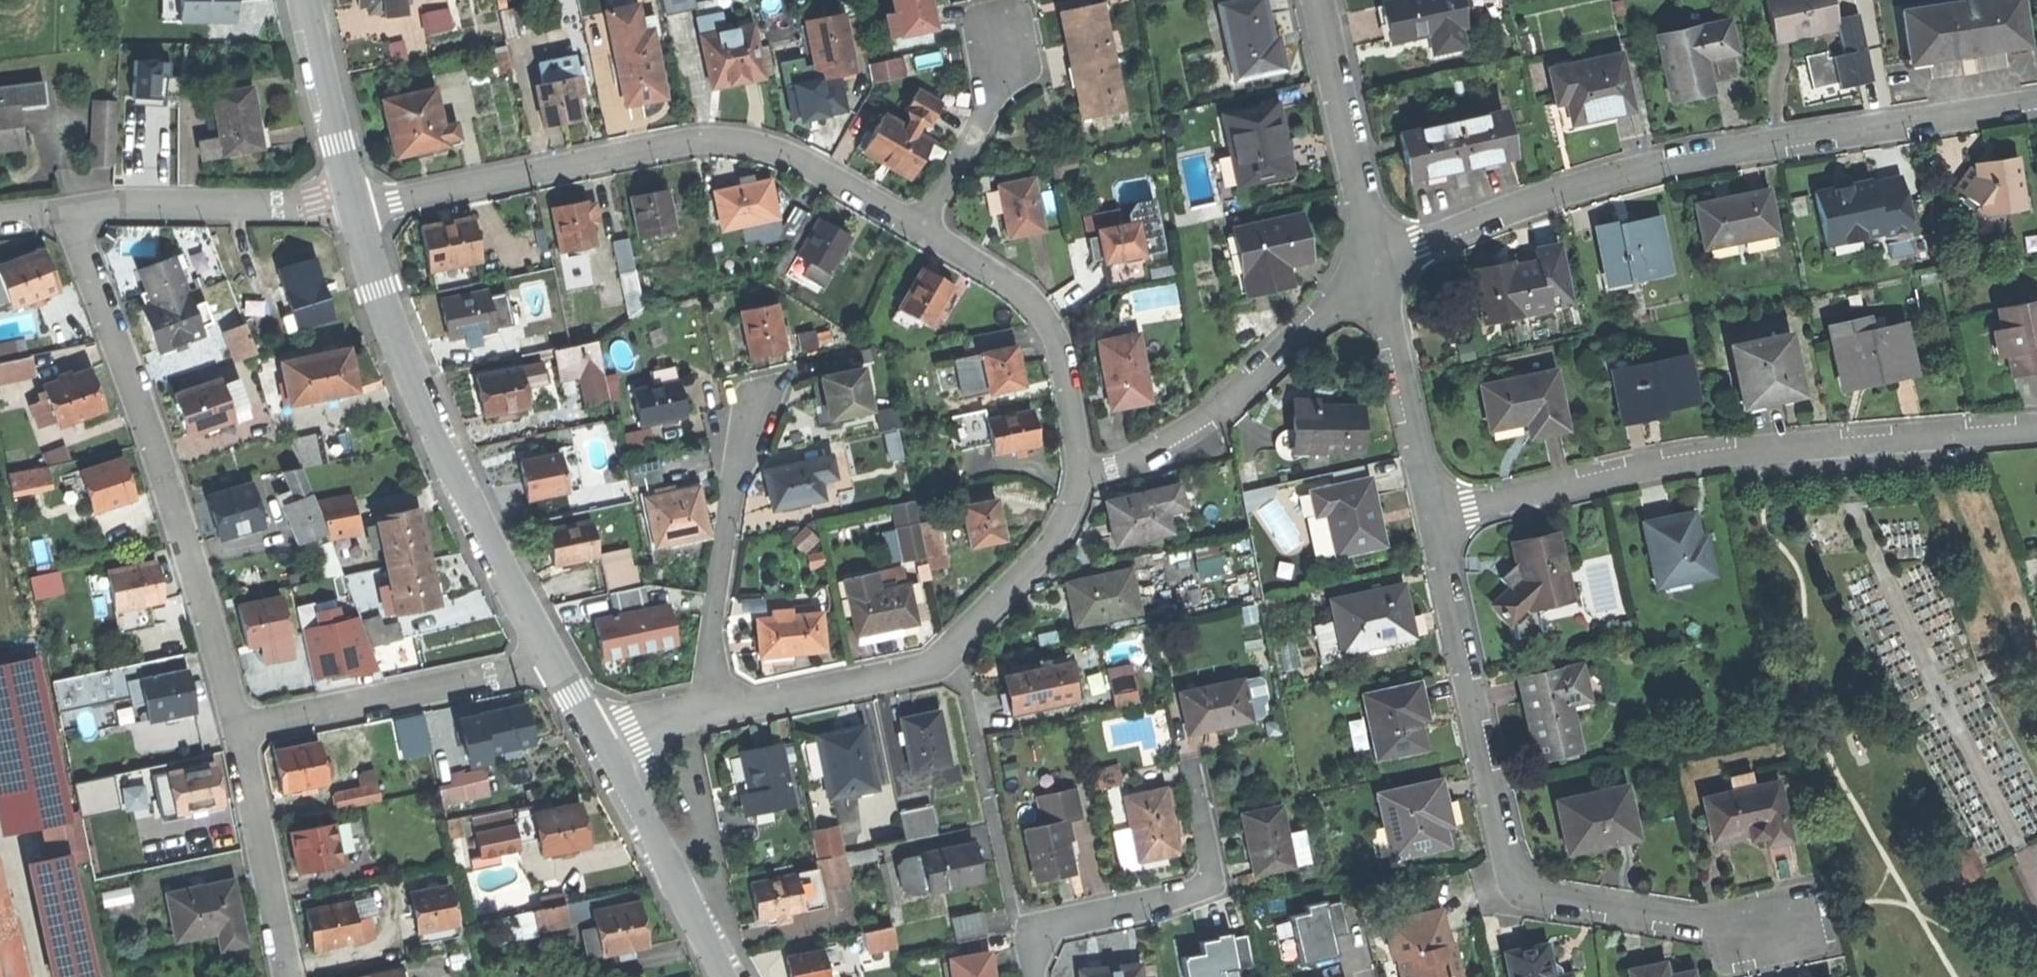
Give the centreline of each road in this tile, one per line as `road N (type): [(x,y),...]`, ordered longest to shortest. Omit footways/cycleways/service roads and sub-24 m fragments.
road 1 (residential): [(1431,519),(1501,841),(1517,874),(1543,898),(1720,928),(1824,918)]
road 2 (residential): [(1377,267),(1551,192),(1662,164),(2036,104)]
road 3 (residential): [(1431,519),(1758,450),(2036,431)]
road 4 (residential): [(921,228),(792,158),(700,142),(351,207)]
road 5 (residential): [(237,729),(198,573),(73,210)]
road 6 (residential): [(351,207),(385,320),(483,542),(551,662)]
road 7 (residential): [(705,714),(915,672),(1047,551),(1078,478)]
road 8 (residential): [(1078,478),(1135,460),(1217,415),(1377,267)]
road 9 (residential): [(1033,976),(1025,926),(1149,904),(1217,878),(1201,794)]
road 10 (residential): [(705,714),(731,487),(757,395)]
road 11 (residential): [(237,729),(551,662)]
road 12 (residential): [(1078,478),(1062,349),(1046,317),(1017,286),(921,228)]
road 13 (residential): [(73,210),(351,207)]
road 14 (residential): [(1320,0),(1377,267)]
road 15 (residential): [(606,747),(730,976)]
road 16 (residential): [(1377,267),(1431,519)]
road 17 (residential): [(285,976),(237,729)]
road 18 (residential): [(921,228),(1001,89),(996,35)]
road 19 (residential): [(303,0),(351,207)]

